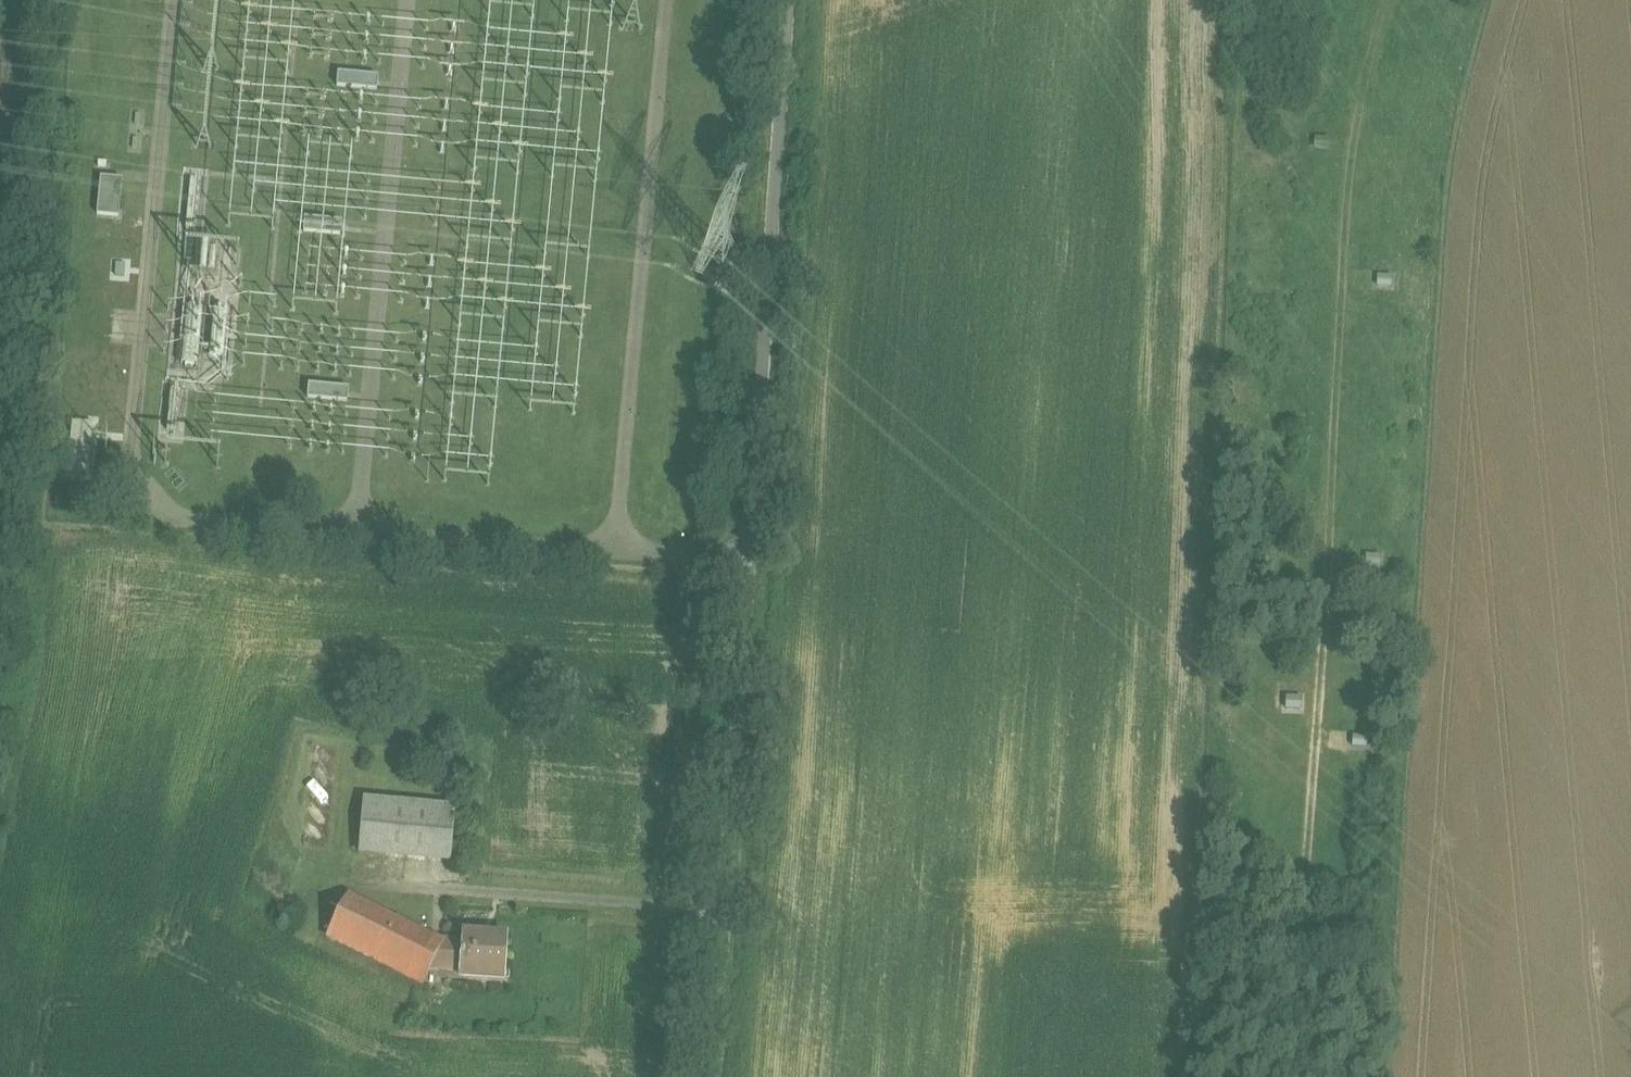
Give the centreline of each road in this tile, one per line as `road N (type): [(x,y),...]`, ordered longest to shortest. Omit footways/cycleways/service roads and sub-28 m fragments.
road 1 (unclassified): [(714,1076),(791,0)]

